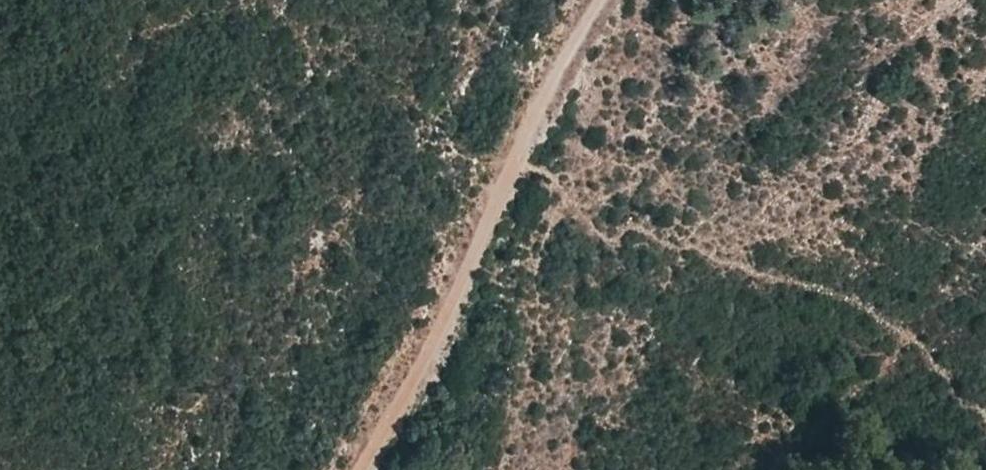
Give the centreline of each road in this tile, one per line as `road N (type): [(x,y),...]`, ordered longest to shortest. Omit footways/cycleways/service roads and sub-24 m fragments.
road 1 (track): [(603,0),(541,99),(360,469)]

